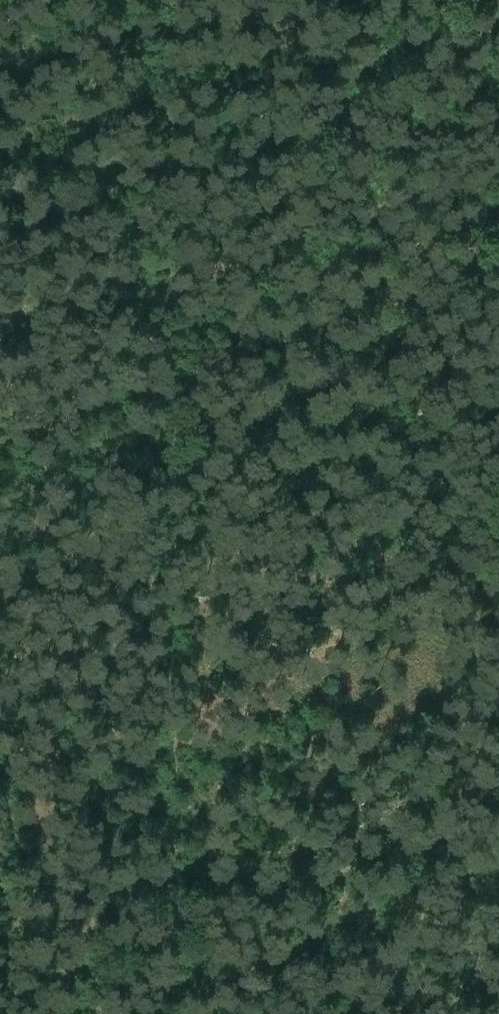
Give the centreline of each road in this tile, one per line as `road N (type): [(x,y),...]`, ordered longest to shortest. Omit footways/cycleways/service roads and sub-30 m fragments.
road 1 (track): [(0,446),(498,267)]
road 2 (track): [(0,974),(94,938),(498,817)]

